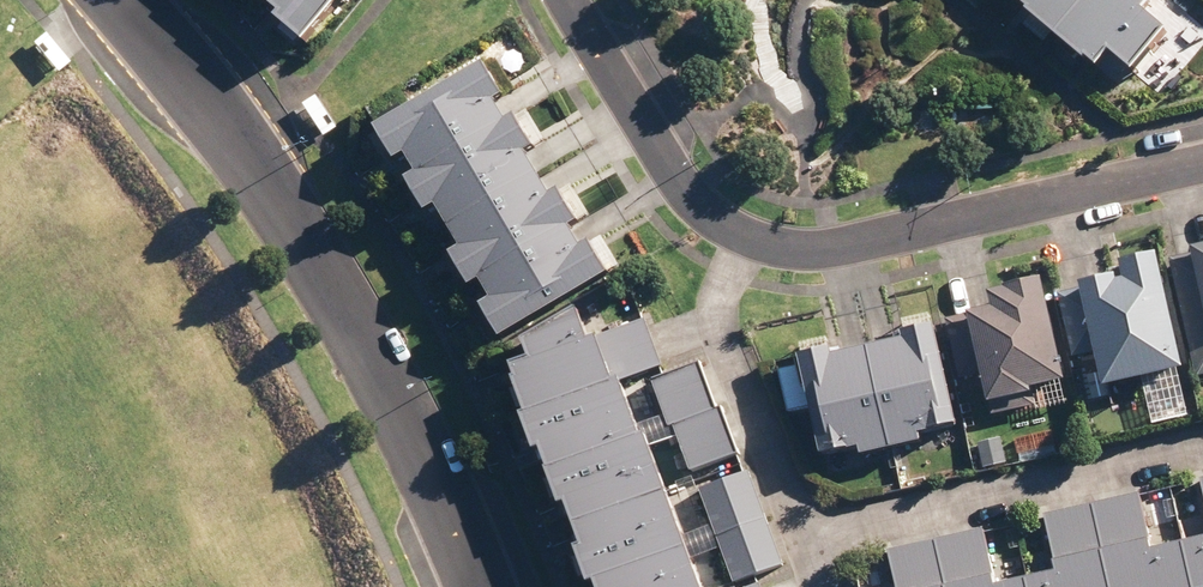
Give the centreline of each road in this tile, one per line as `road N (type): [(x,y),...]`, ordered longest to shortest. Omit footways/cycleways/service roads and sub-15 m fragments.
road 1 (residential): [(480,586),(380,360),(288,207),(121,0)]
road 2 (residential): [(746,241),(786,253),(833,250),(1202,166)]
road 3 (residential): [(1202,435),(809,542)]
road 4 (residential): [(746,241),(726,291),(726,338),(809,542)]
road 5 (residential): [(568,0),(695,207),(746,241)]

